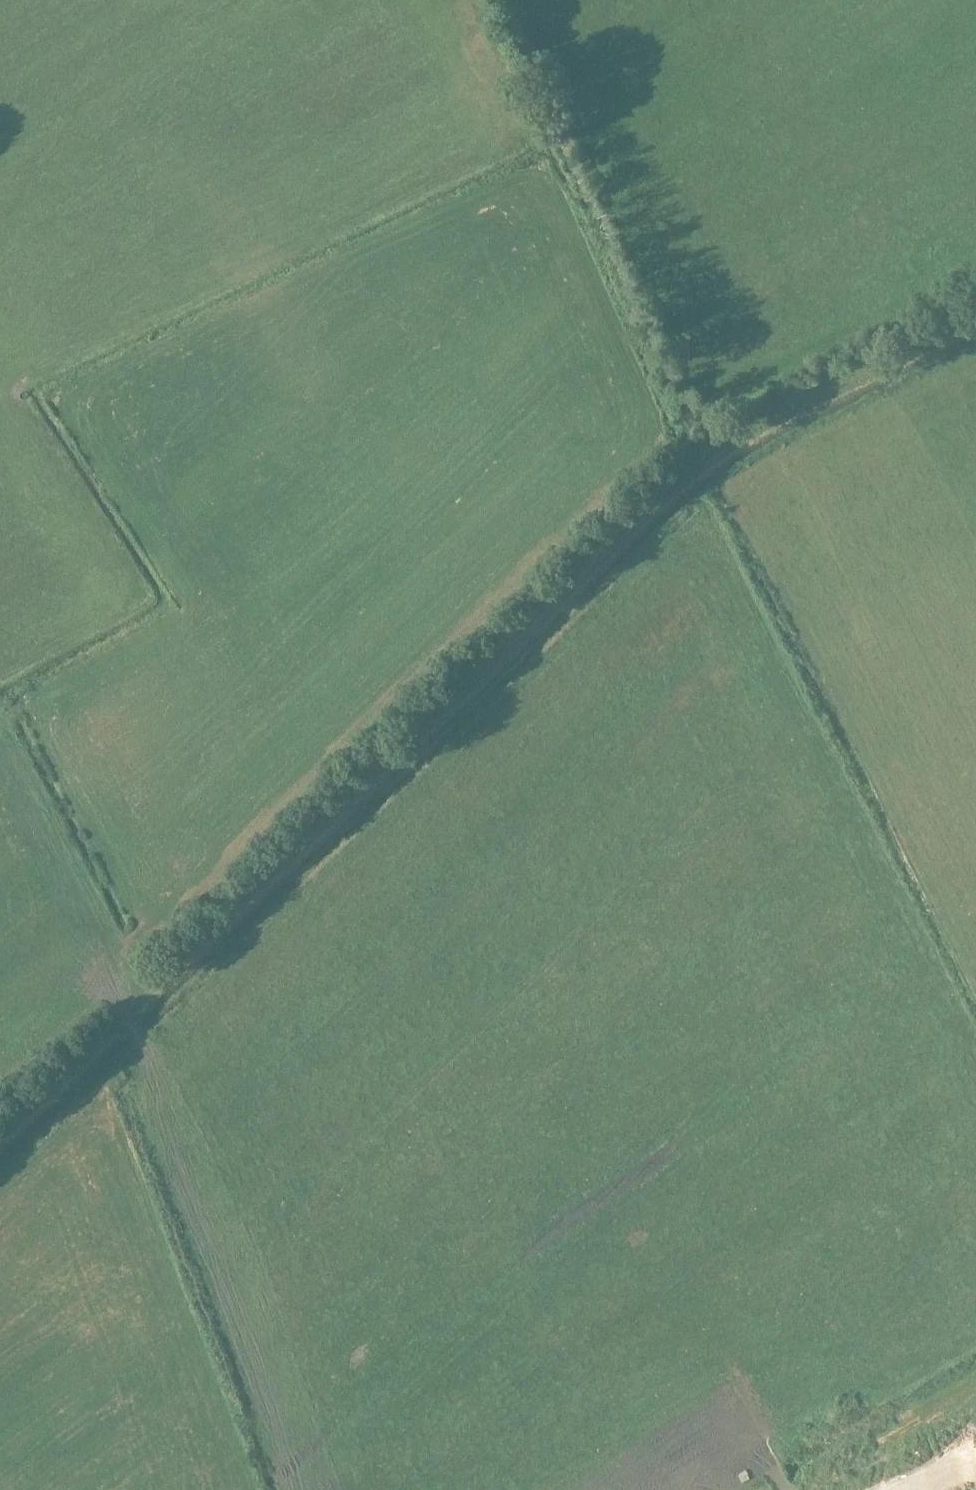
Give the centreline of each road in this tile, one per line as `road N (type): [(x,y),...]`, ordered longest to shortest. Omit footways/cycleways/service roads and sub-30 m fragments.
road 1 (track): [(975,321),(769,423),(660,499),(0,1134)]

